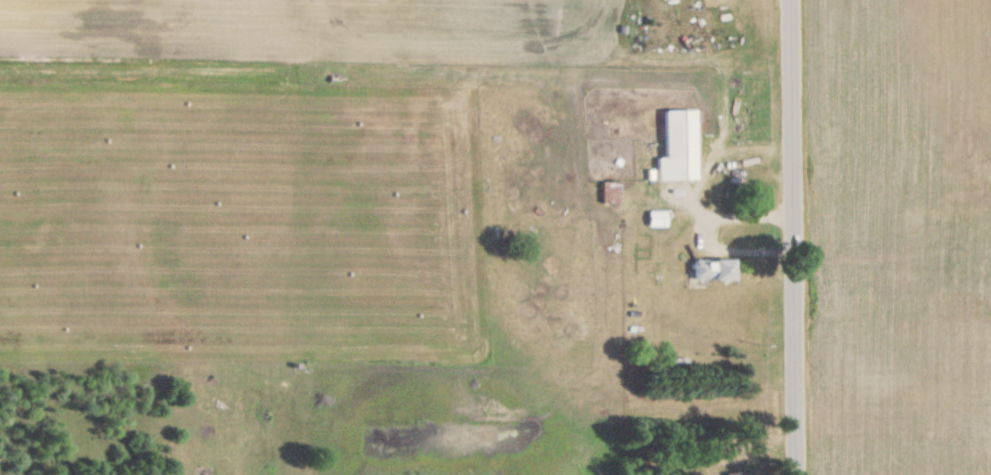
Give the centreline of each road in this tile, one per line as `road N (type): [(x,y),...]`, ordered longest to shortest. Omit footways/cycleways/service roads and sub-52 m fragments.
road 1 (tertiary): [(777,0),(785,474)]

